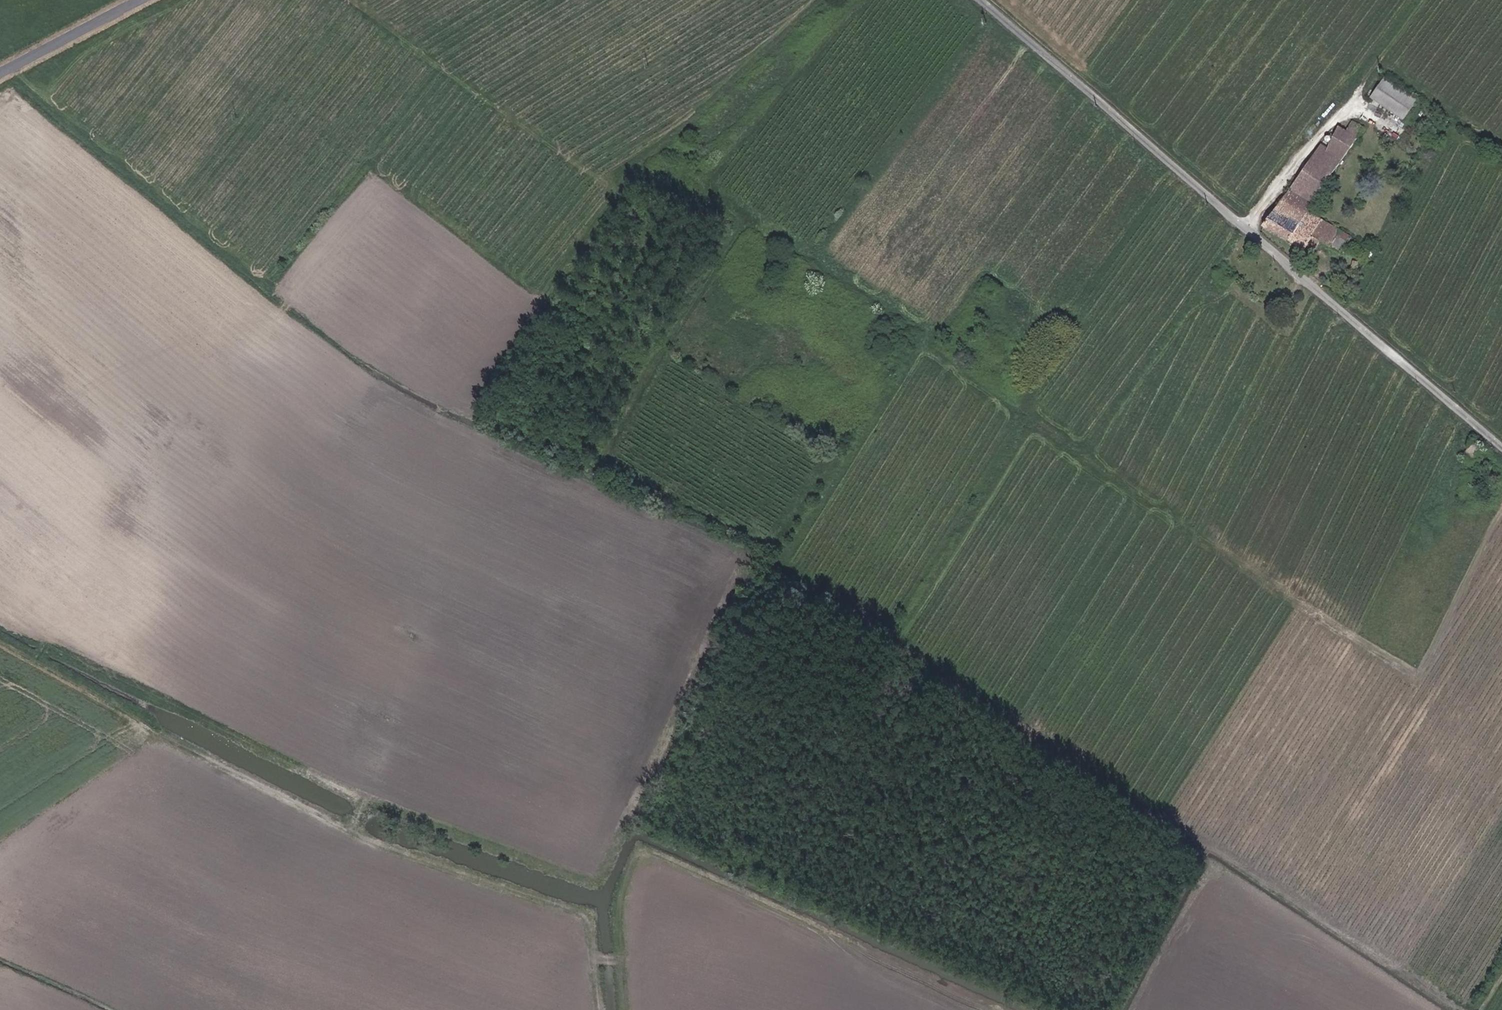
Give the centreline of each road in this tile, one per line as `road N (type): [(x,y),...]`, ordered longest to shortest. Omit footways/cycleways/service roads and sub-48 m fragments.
road 1 (unclassified): [(1501,439),(991,0)]
road 2 (tertiary): [(0,75),(142,0)]

